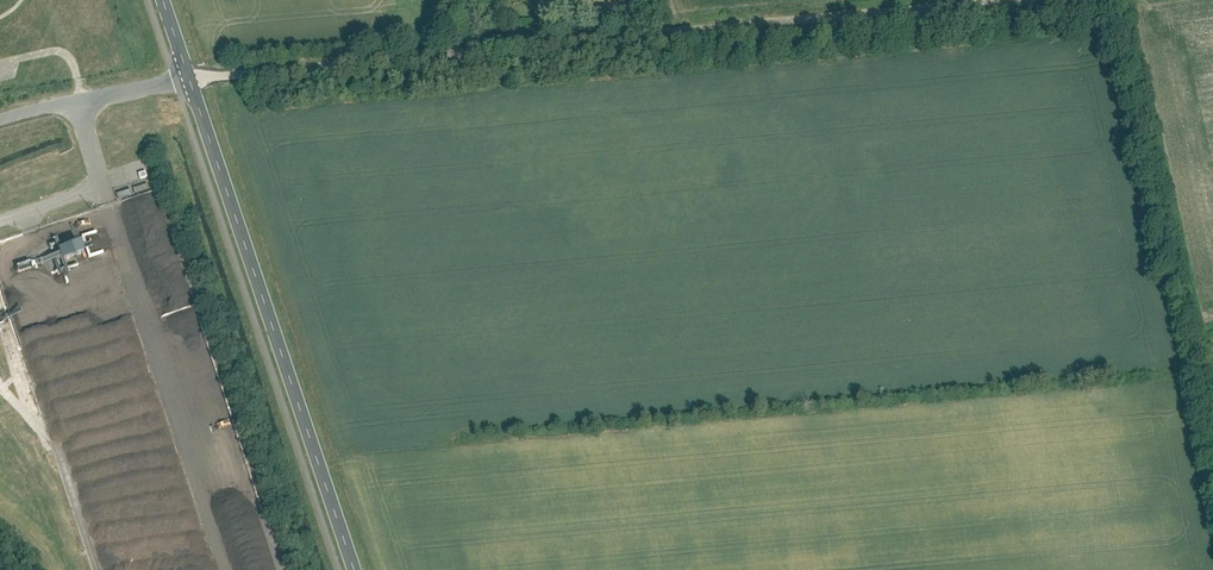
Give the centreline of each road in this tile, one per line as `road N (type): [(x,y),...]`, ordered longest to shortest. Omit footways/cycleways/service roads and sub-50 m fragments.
road 1 (unclassified): [(191,75),(957,0)]
road 2 (tertiary): [(355,569),(191,75)]
road 3 (unclassified): [(0,122),(191,75)]

